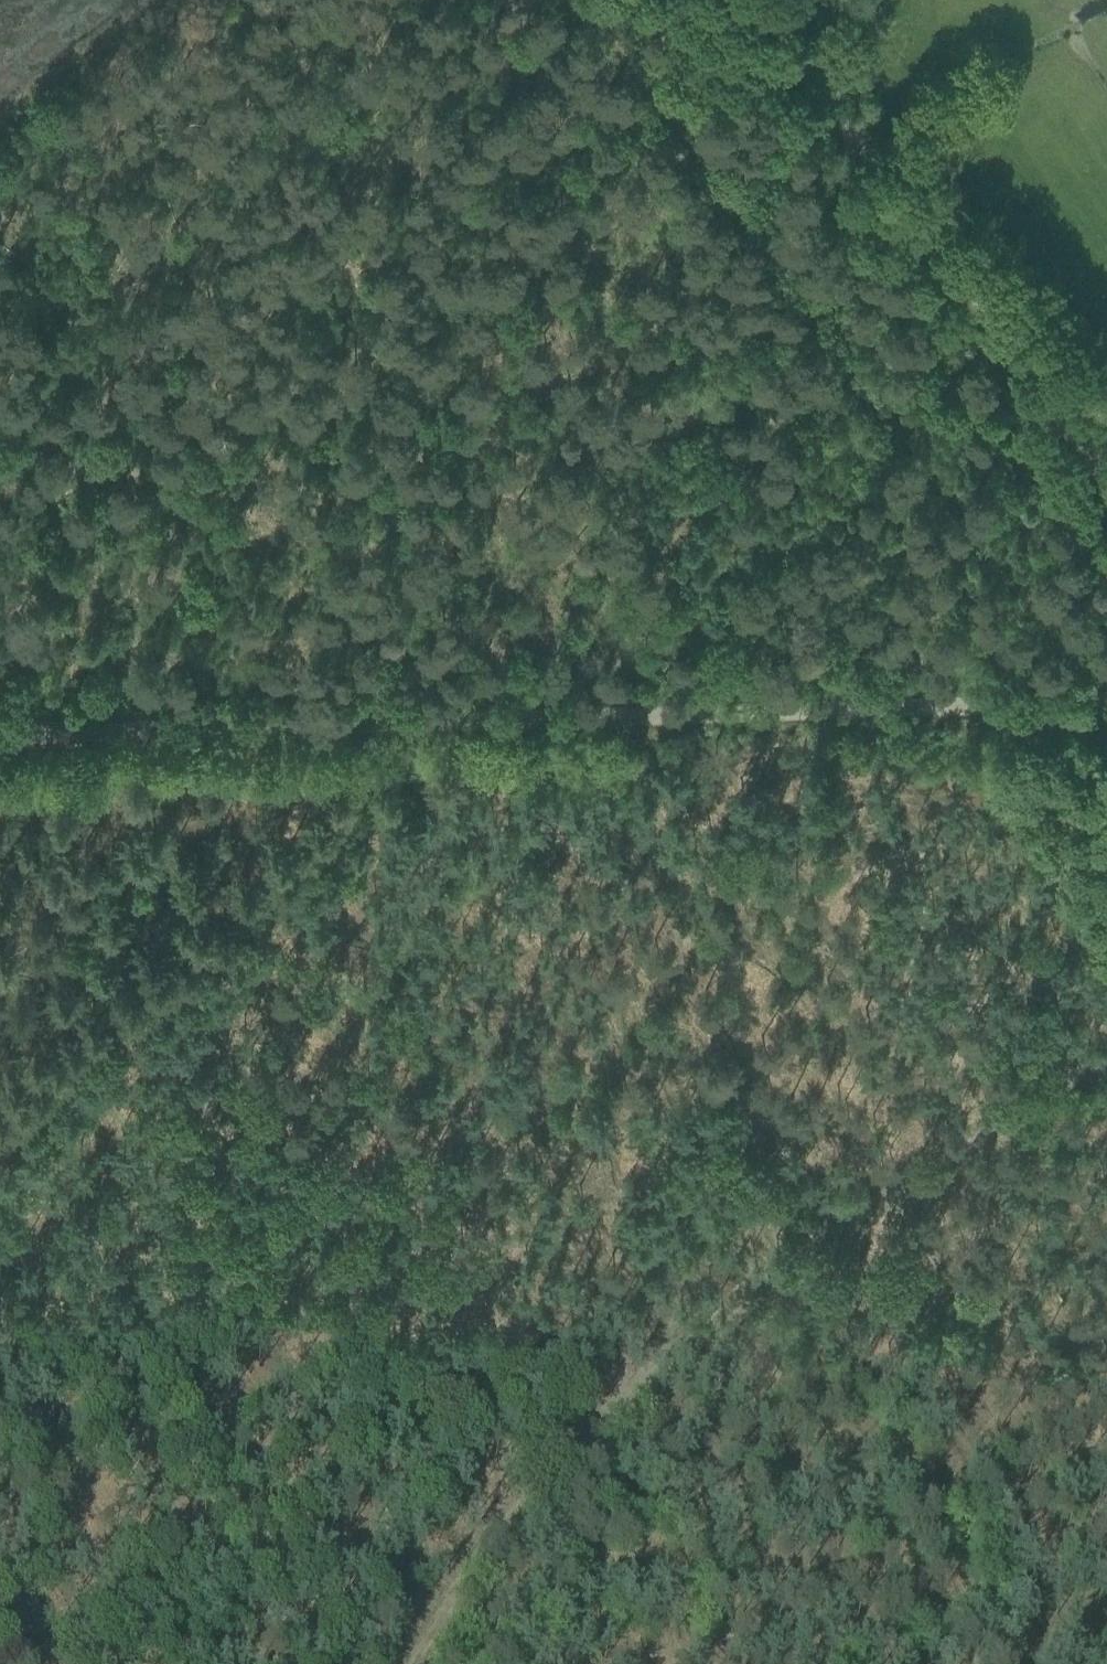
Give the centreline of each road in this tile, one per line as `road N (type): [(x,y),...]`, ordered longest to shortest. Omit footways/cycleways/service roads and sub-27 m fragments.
road 1 (unclassified): [(0,739),(1106,700)]
road 2 (track): [(906,212),(688,350),(619,375),(0,384)]
road 3 (track): [(409,1663),(451,1598),(581,1437),(746,1296),(978,1140),(1106,1069)]
road 4 (track): [(632,720),(567,747),(367,782),(0,1069)]
road 5 (track): [(1106,483),(749,0)]
road 6 (track): [(727,1311),(945,1663)]

